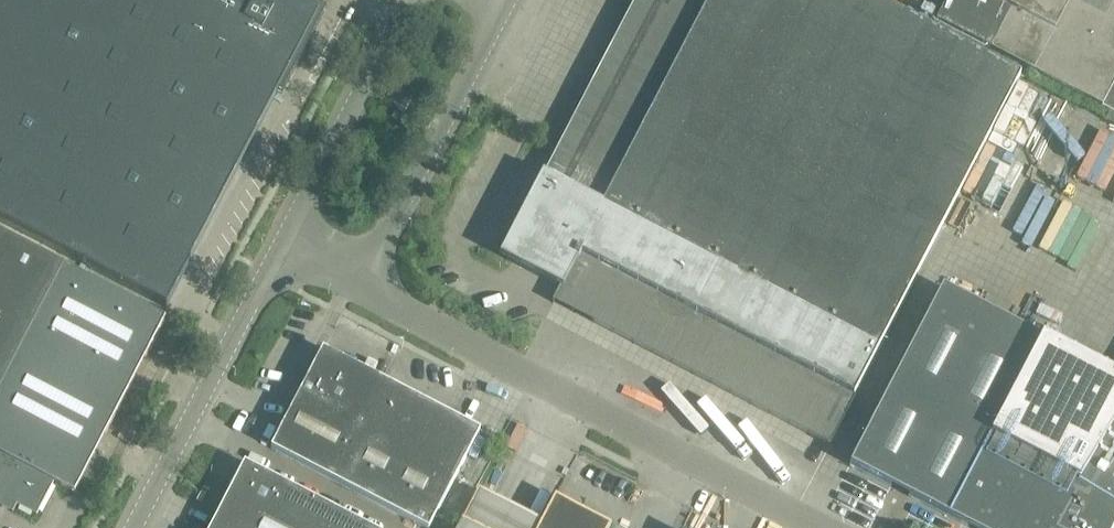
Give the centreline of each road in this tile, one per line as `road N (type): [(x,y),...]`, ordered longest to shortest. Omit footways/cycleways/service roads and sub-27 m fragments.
road 1 (unclassified): [(375,297),(814,527)]
road 2 (unclassified): [(375,297),(509,0)]
road 3 (unclassified): [(142,527),(288,252)]
road 4 (unclassified): [(405,0),(288,252)]

